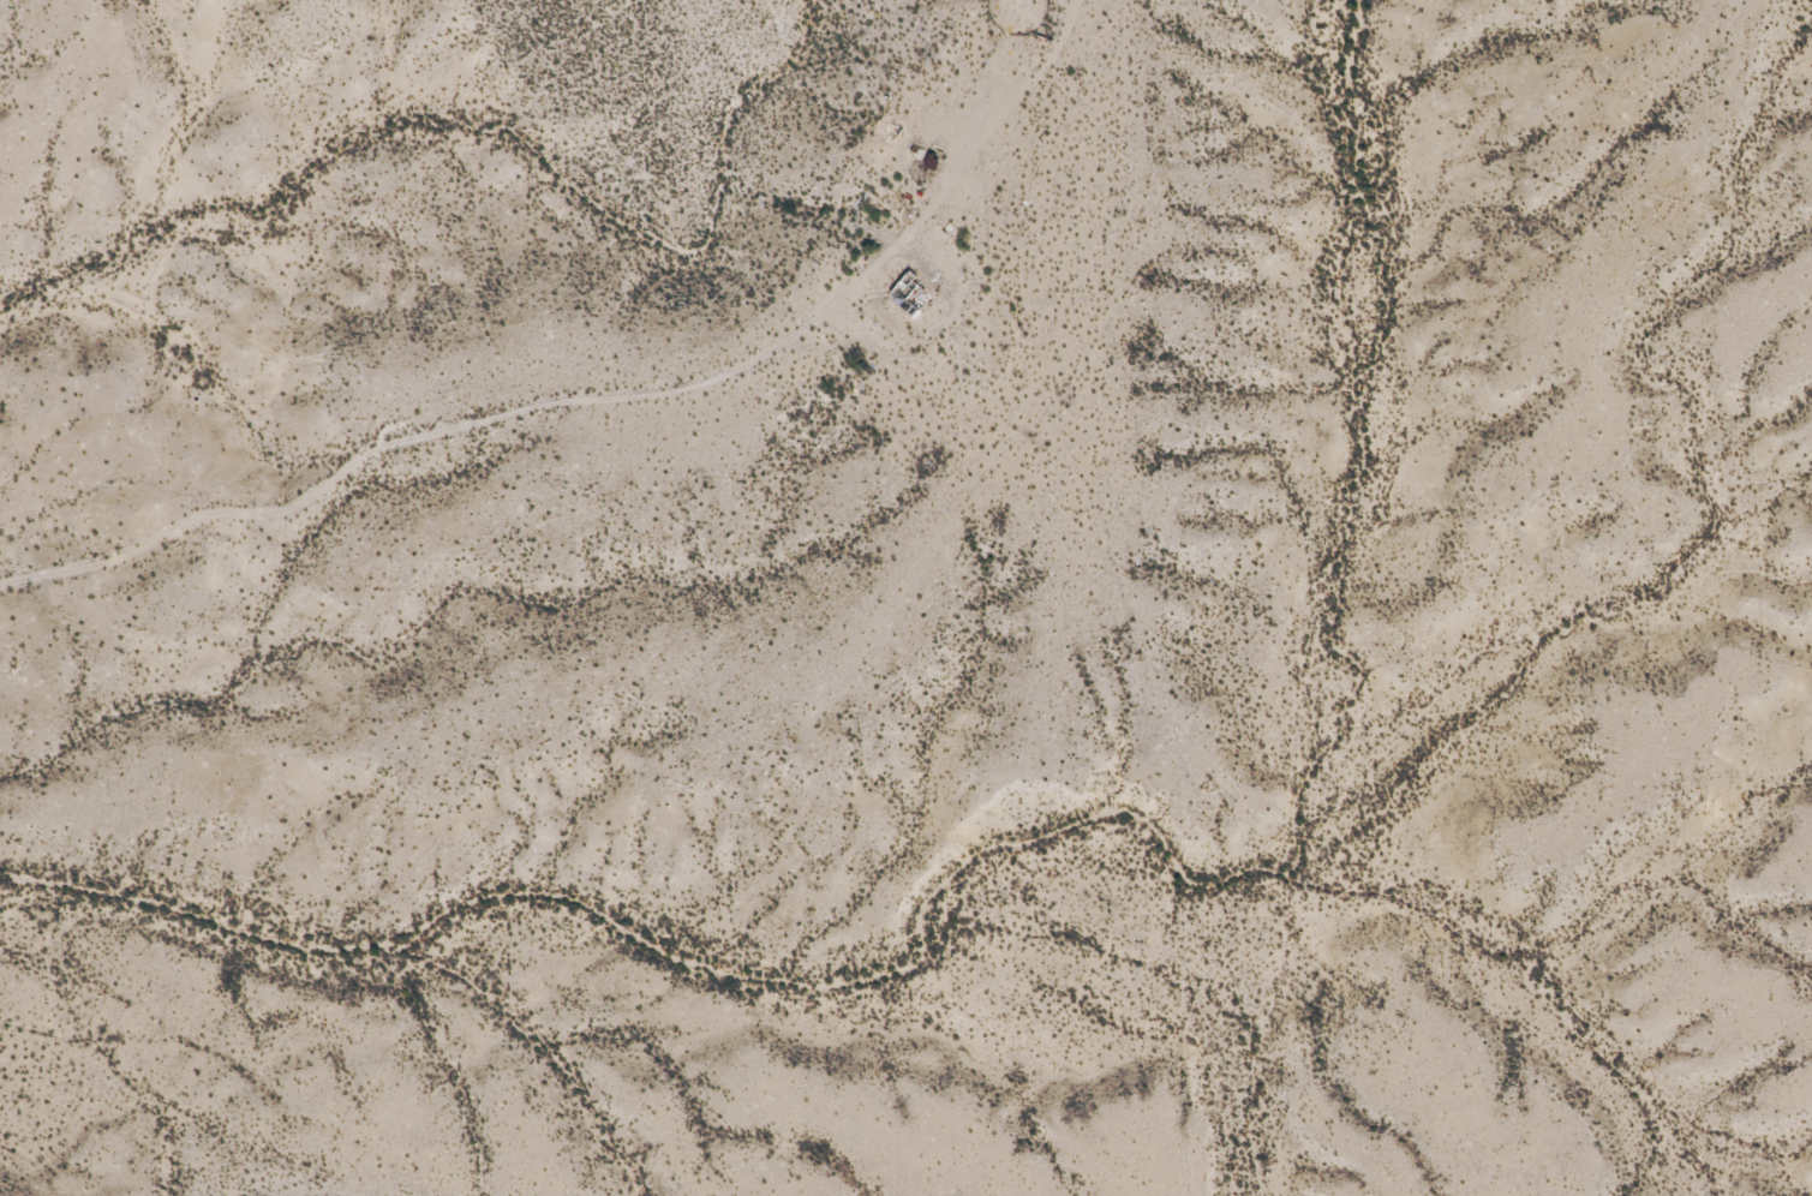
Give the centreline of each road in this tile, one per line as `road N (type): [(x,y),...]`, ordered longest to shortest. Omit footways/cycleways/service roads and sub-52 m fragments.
road 1 (residential): [(1078,0),(843,299),(698,384),(391,443),(303,502),(0,584)]

